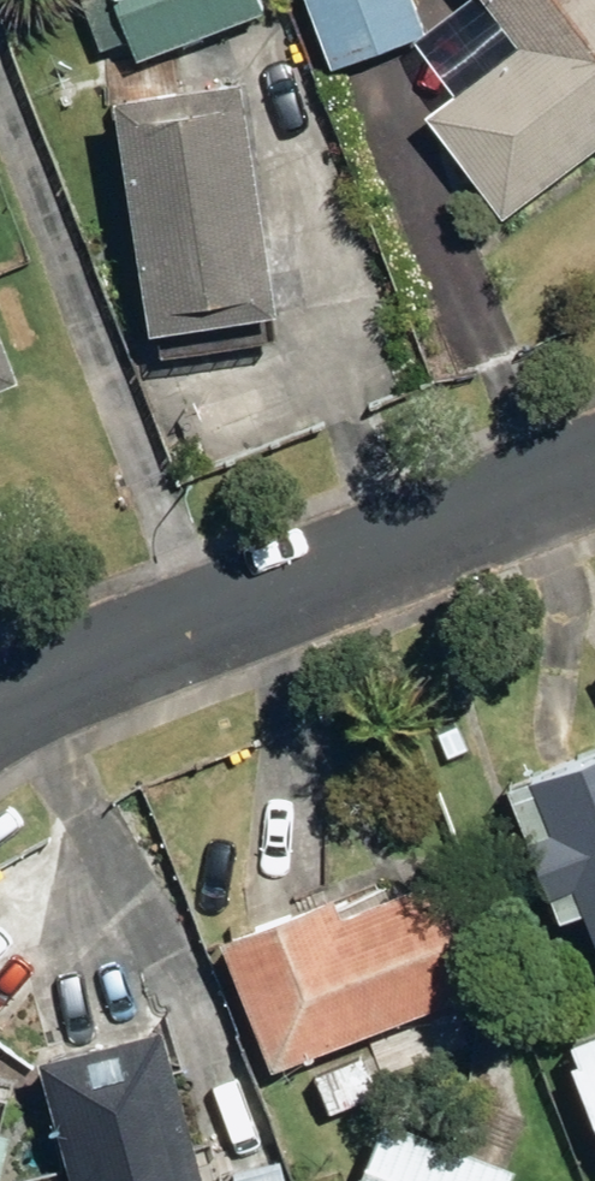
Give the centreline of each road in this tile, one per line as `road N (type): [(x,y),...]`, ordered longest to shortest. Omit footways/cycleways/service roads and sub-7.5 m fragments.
road 1 (residential): [(594,480),(221,612),(0,716)]

